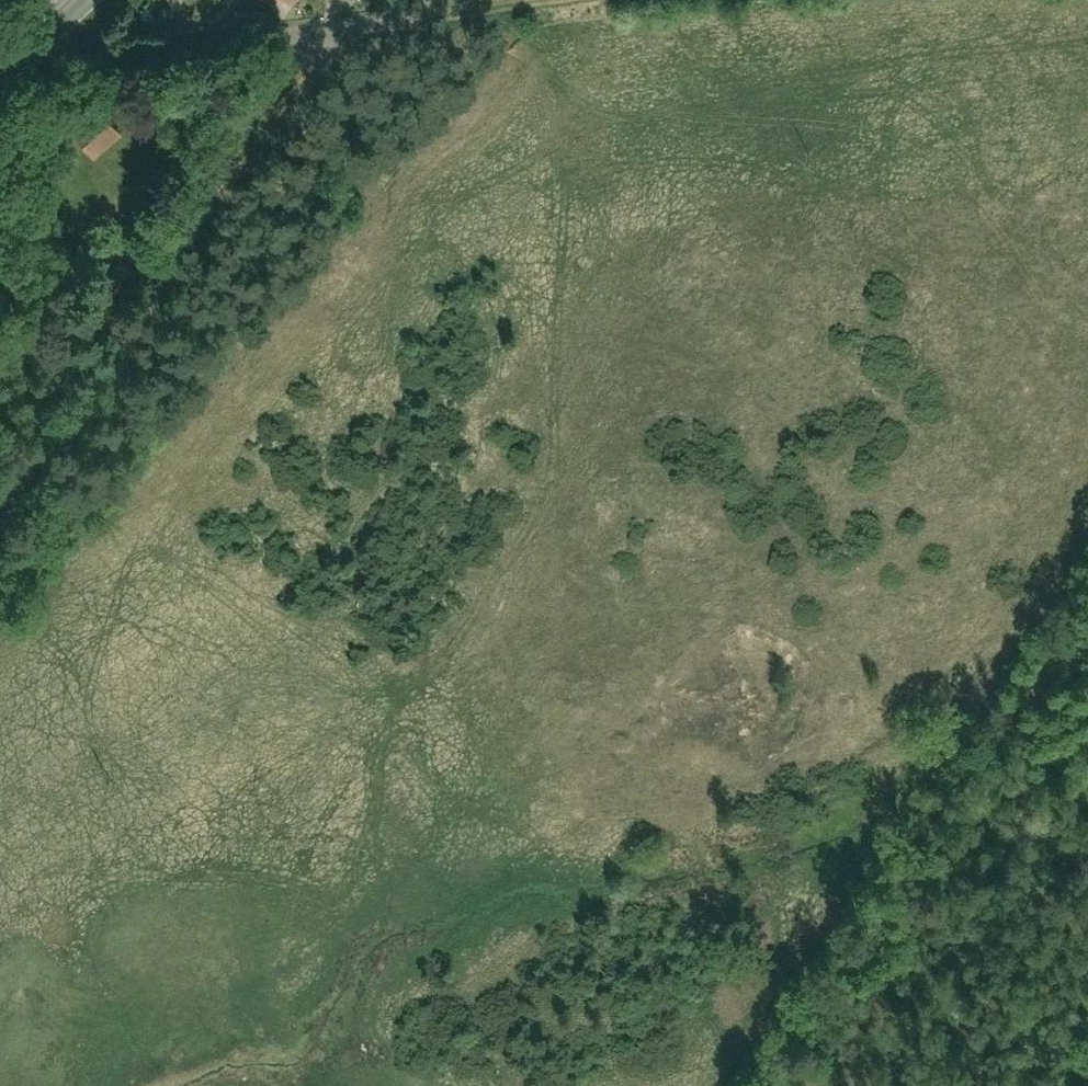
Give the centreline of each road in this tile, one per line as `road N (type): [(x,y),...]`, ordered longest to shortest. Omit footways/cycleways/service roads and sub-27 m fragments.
road 1 (residential): [(279,23),(109,40),(59,18)]
road 2 (track): [(279,23),(497,0)]

